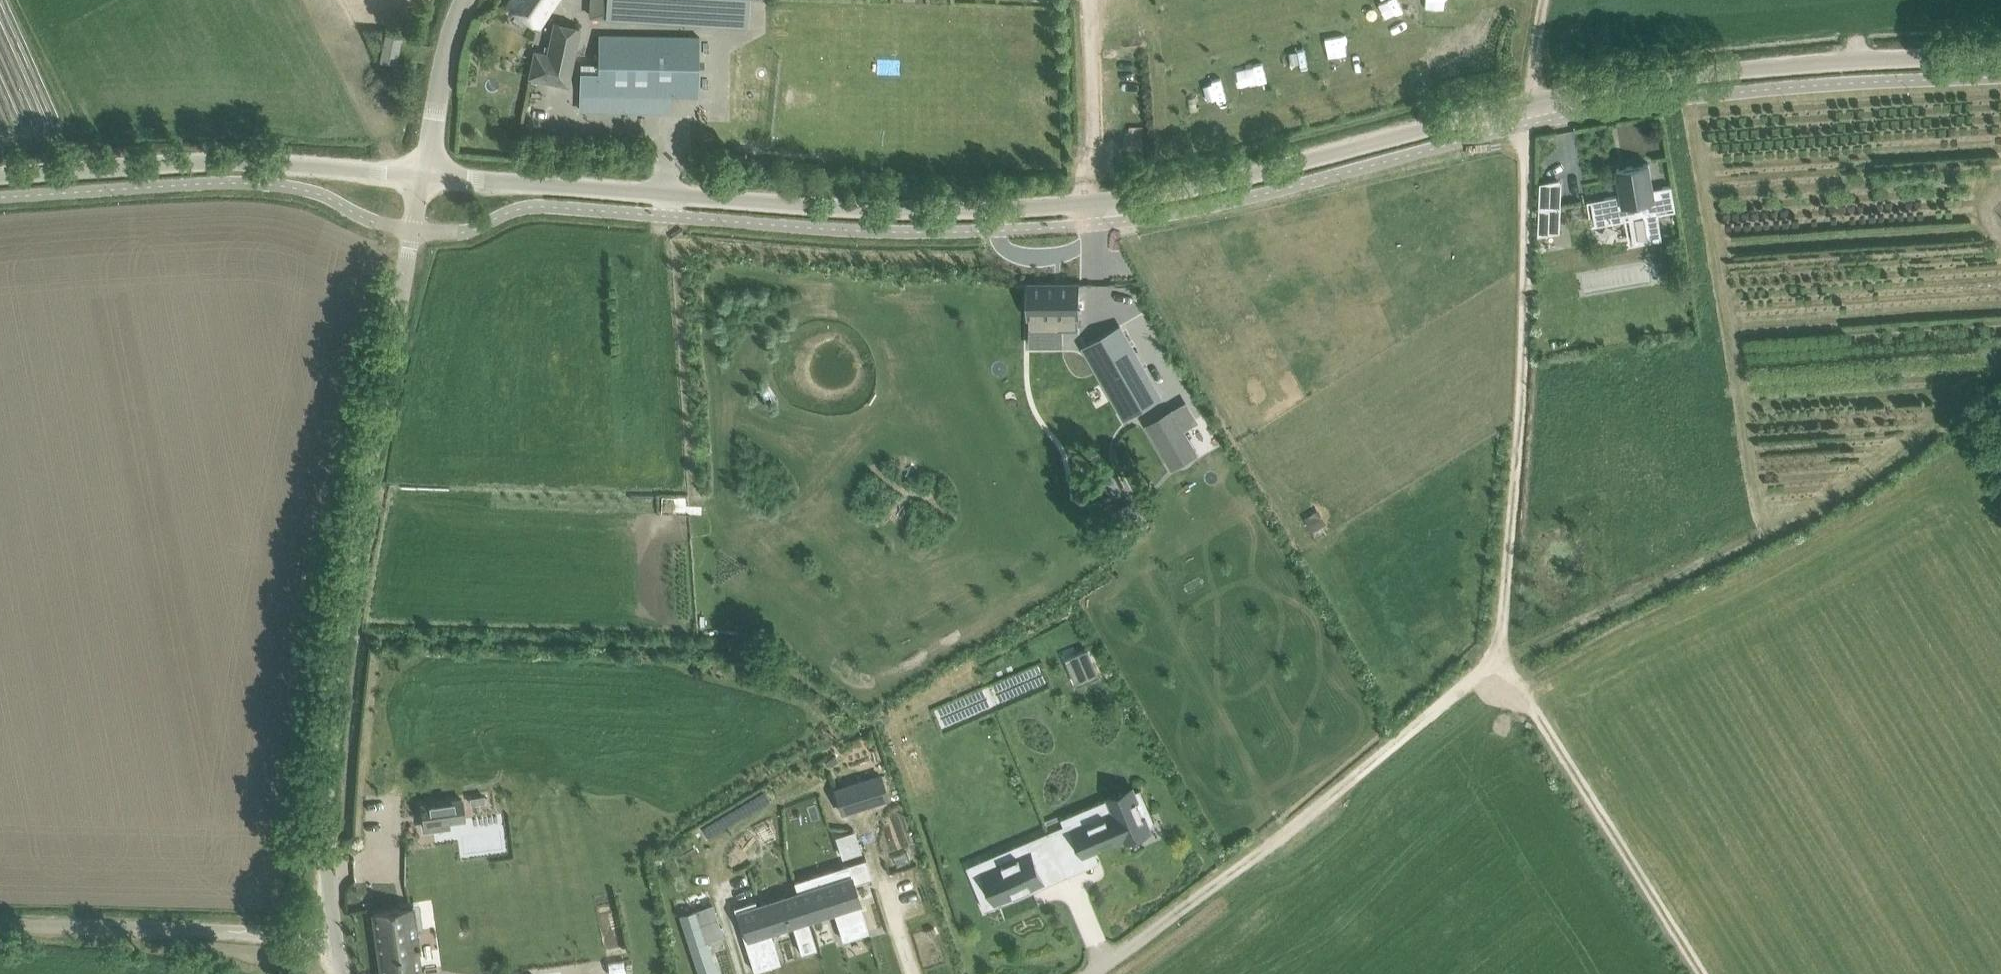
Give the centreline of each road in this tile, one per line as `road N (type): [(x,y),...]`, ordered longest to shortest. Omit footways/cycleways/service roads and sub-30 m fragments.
road 1 (unclassified): [(425,173),(913,210),(1092,204),(1656,79),(2000,53)]
road 2 (unclassified): [(337,938),(323,832),(347,584),(425,173)]
road 3 (track): [(2000,391),(1951,431),(1826,501),(1503,657)]
road 4 (track): [(1525,103),(1533,268),(1503,657)]
road 5 (unclassified): [(0,175),(208,161),(425,173)]
road 6 (track): [(1503,657),(1705,973)]
road 7 (track): [(1503,657),(1226,875)]
road 8 (unclassified): [(0,927),(337,938)]
road 9 (unclassified): [(425,173),(444,52),(467,0)]
road 10 (residential): [(1226,875),(1090,973)]

